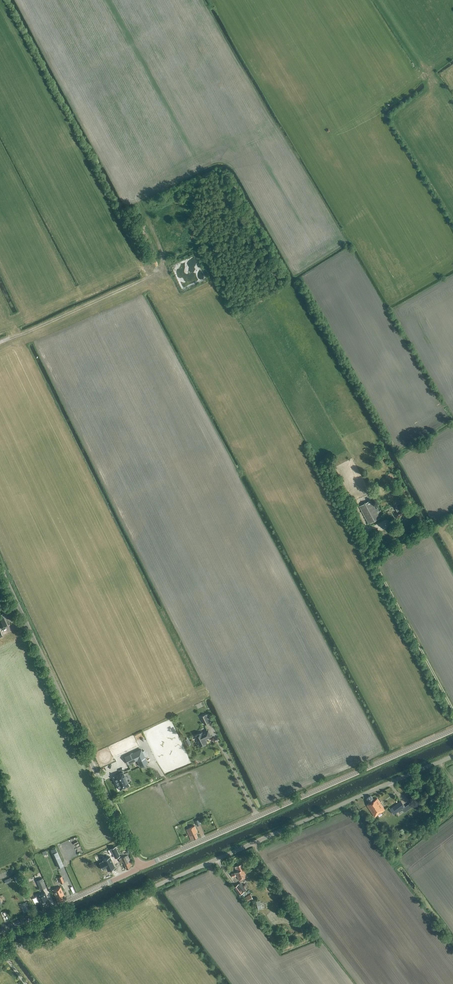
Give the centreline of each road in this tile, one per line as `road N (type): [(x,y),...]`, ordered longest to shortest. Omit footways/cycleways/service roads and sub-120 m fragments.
road 1 (unclassified): [(0,954),(452,755)]
road 2 (tertiary): [(141,868),(452,730)]
road 3 (tertiary): [(141,868),(0,567)]
road 4 (track): [(452,711),(363,547)]
road 5 (tertiary): [(0,930),(141,868)]

